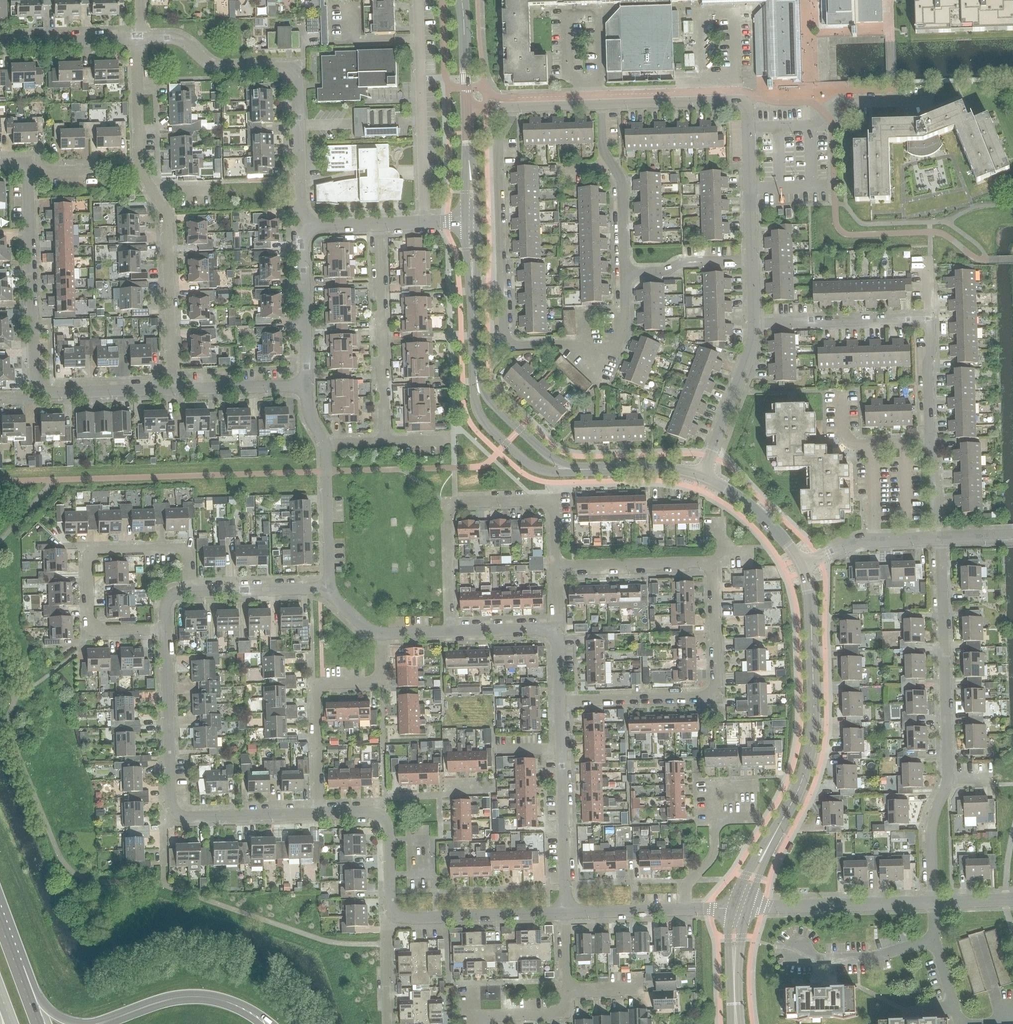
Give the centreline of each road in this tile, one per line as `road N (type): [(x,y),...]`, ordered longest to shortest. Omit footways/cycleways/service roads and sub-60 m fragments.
road 1 (residential): [(511,107),(498,144),(504,347),(619,343),(625,273)]
road 2 (residential): [(173,389),(34,393),(28,163),(0,163)]
road 3 (residential): [(933,902),(932,822),(948,771),(941,538)]
road 4 (residential): [(173,389),(167,222),(141,170),(136,39)]
road 5 (primary): [(274,1023),(228,998),(193,993),(94,1022),(69,1021),(42,1003),(2,929)]
road 6 (residential): [(166,629),(175,811),(320,813)]
road 7 (residential): [(141,39),(182,41),(220,69),(297,67),(302,226)]
road 8 (residential): [(450,632),(450,502),(554,499),(556,566)]
road 9 (residential): [(930,442),(930,318),(754,323)]
road 10 (residential): [(559,701),(717,696),(713,561)]
road 11 (residential): [(189,592),(182,549),(88,557),(93,630),(166,629)]
road 12 (tertiary): [(774,834),(795,797),(812,737),(811,614),(802,566)]
road 13 (residential): [(320,813),(316,684),(381,681),(380,633)]
road 14 (residential): [(425,223),(418,0)]
road 15 (residential): [(385,442),(379,224)]
road 16 (residential): [(566,913),(559,701)]
road 17 (residential): [(480,1023),(480,1015),(565,1013),(566,913)]
road 18 (residential): [(747,907),(933,902)]
road 19 (residential): [(625,273),(622,184),(601,146),(600,104)]
road 20 (residential): [(395,913),(566,913)]
road 21 (unclassified): [(702,476),(754,323)]
road 22 (residential): [(302,226),(307,385)]
road 23 (unclassified): [(752,261),(745,104)]
road 24 (residential): [(556,566),(713,561)]
road 25 (primary): [(111,1023),(194,1000),(259,1023)]
road 26 (tertiary): [(477,383),(481,418),(526,462),(556,473),(580,469)]
road 27 (residential): [(324,591),(325,446)]
road 28 (unclassified): [(600,104),(745,104)]
road 29 (tertiary): [(580,469),(548,456),(477,383)]
road 30 (residential): [(0,43),(136,39)]
road 31 (tertiary): [(802,566),(757,512),(702,476)]
road 32 (residential): [(324,591),(189,592)]
road 33 (residential): [(307,385),(173,389)]
road 34 (residential): [(752,261),(625,273)]
road 35 (tertiary): [(702,476),(580,469)]
road 36 (residential): [(566,913),(687,909)]

